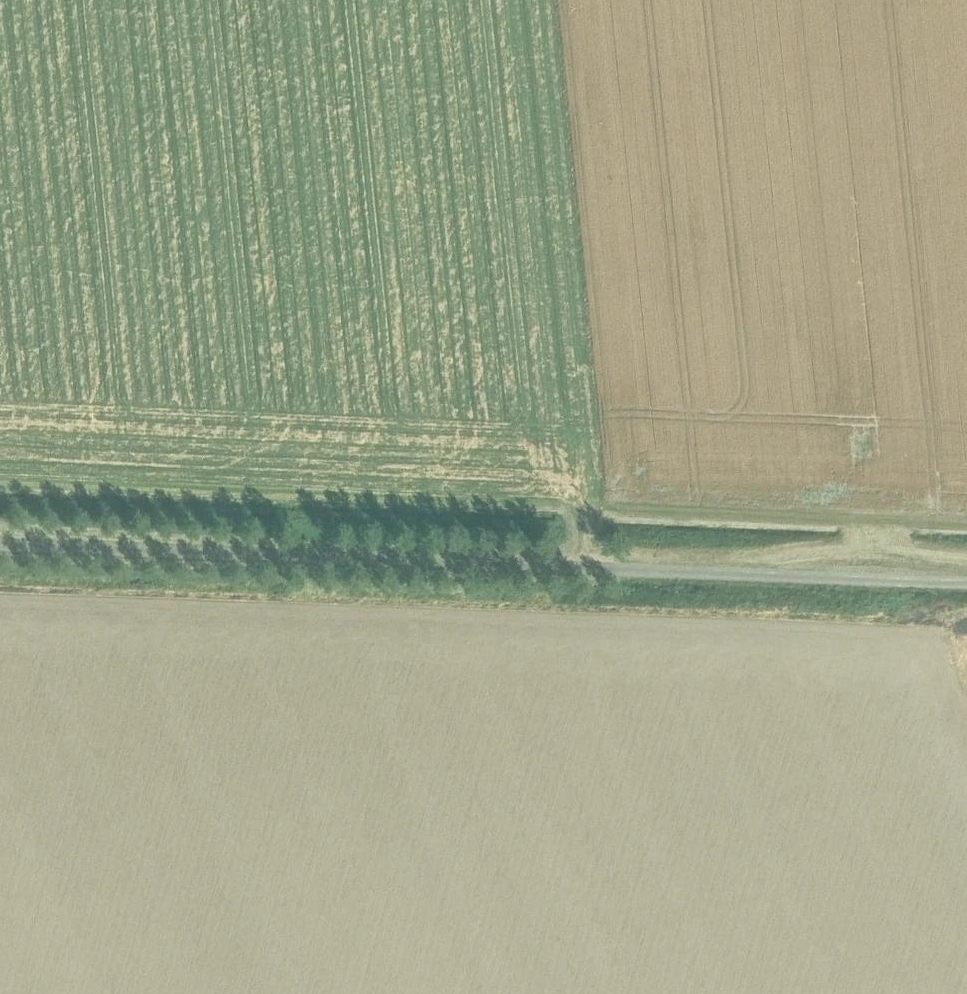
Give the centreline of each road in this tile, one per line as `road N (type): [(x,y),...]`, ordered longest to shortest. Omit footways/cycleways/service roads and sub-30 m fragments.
road 1 (unclassified): [(0,544),(966,581)]

